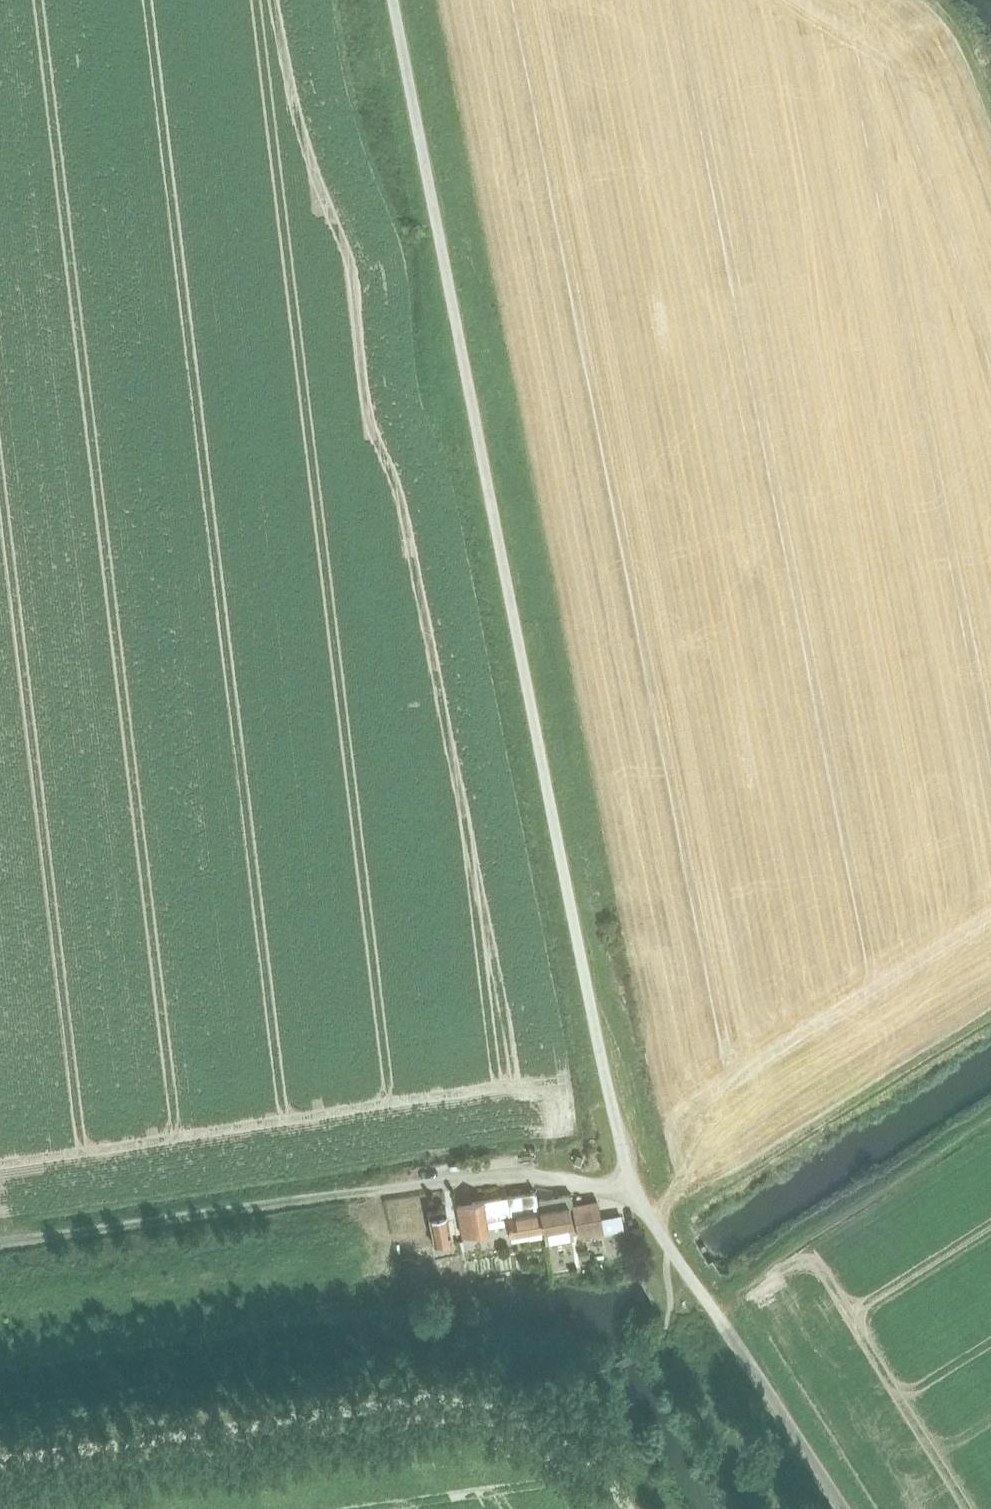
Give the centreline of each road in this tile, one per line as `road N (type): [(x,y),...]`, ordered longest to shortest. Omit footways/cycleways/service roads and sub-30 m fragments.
road 1 (unclassified): [(630,1194),(393,0)]
road 2 (unclassified): [(628,1508),(582,1450),(528,1414),(450,1397),(0,1459)]
road 3 (unclassified): [(0,1244),(400,1185),(522,1178),(630,1194)]
road 4 (unclassified): [(846,1508),(630,1194)]

